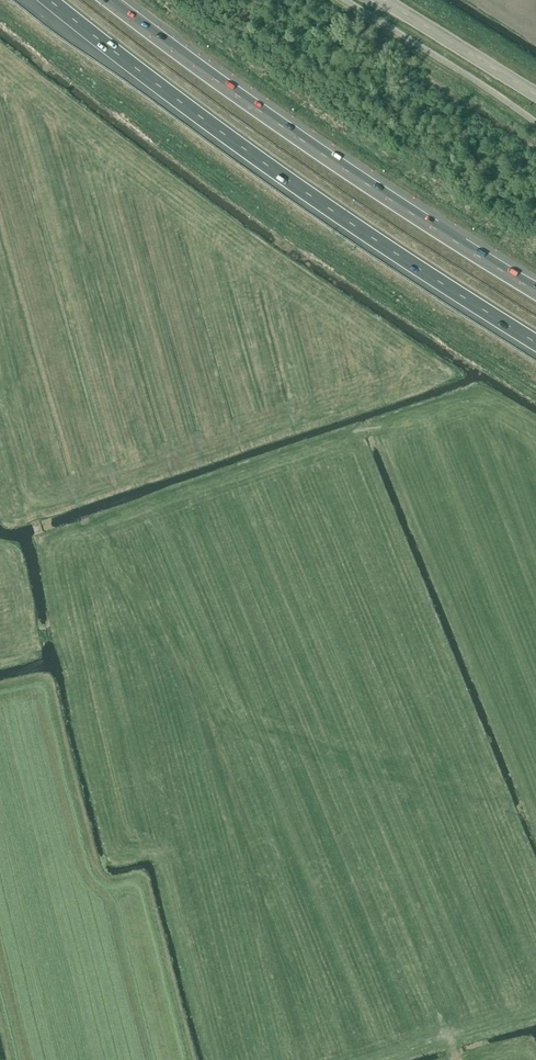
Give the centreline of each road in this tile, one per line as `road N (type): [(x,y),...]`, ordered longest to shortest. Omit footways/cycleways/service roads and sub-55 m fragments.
road 1 (motorway): [(48,0),(282,178),(535,342)]
road 2 (motorway): [(535,293),(306,144),(109,0)]
road 3 (tertiary): [(535,95),(382,0)]

